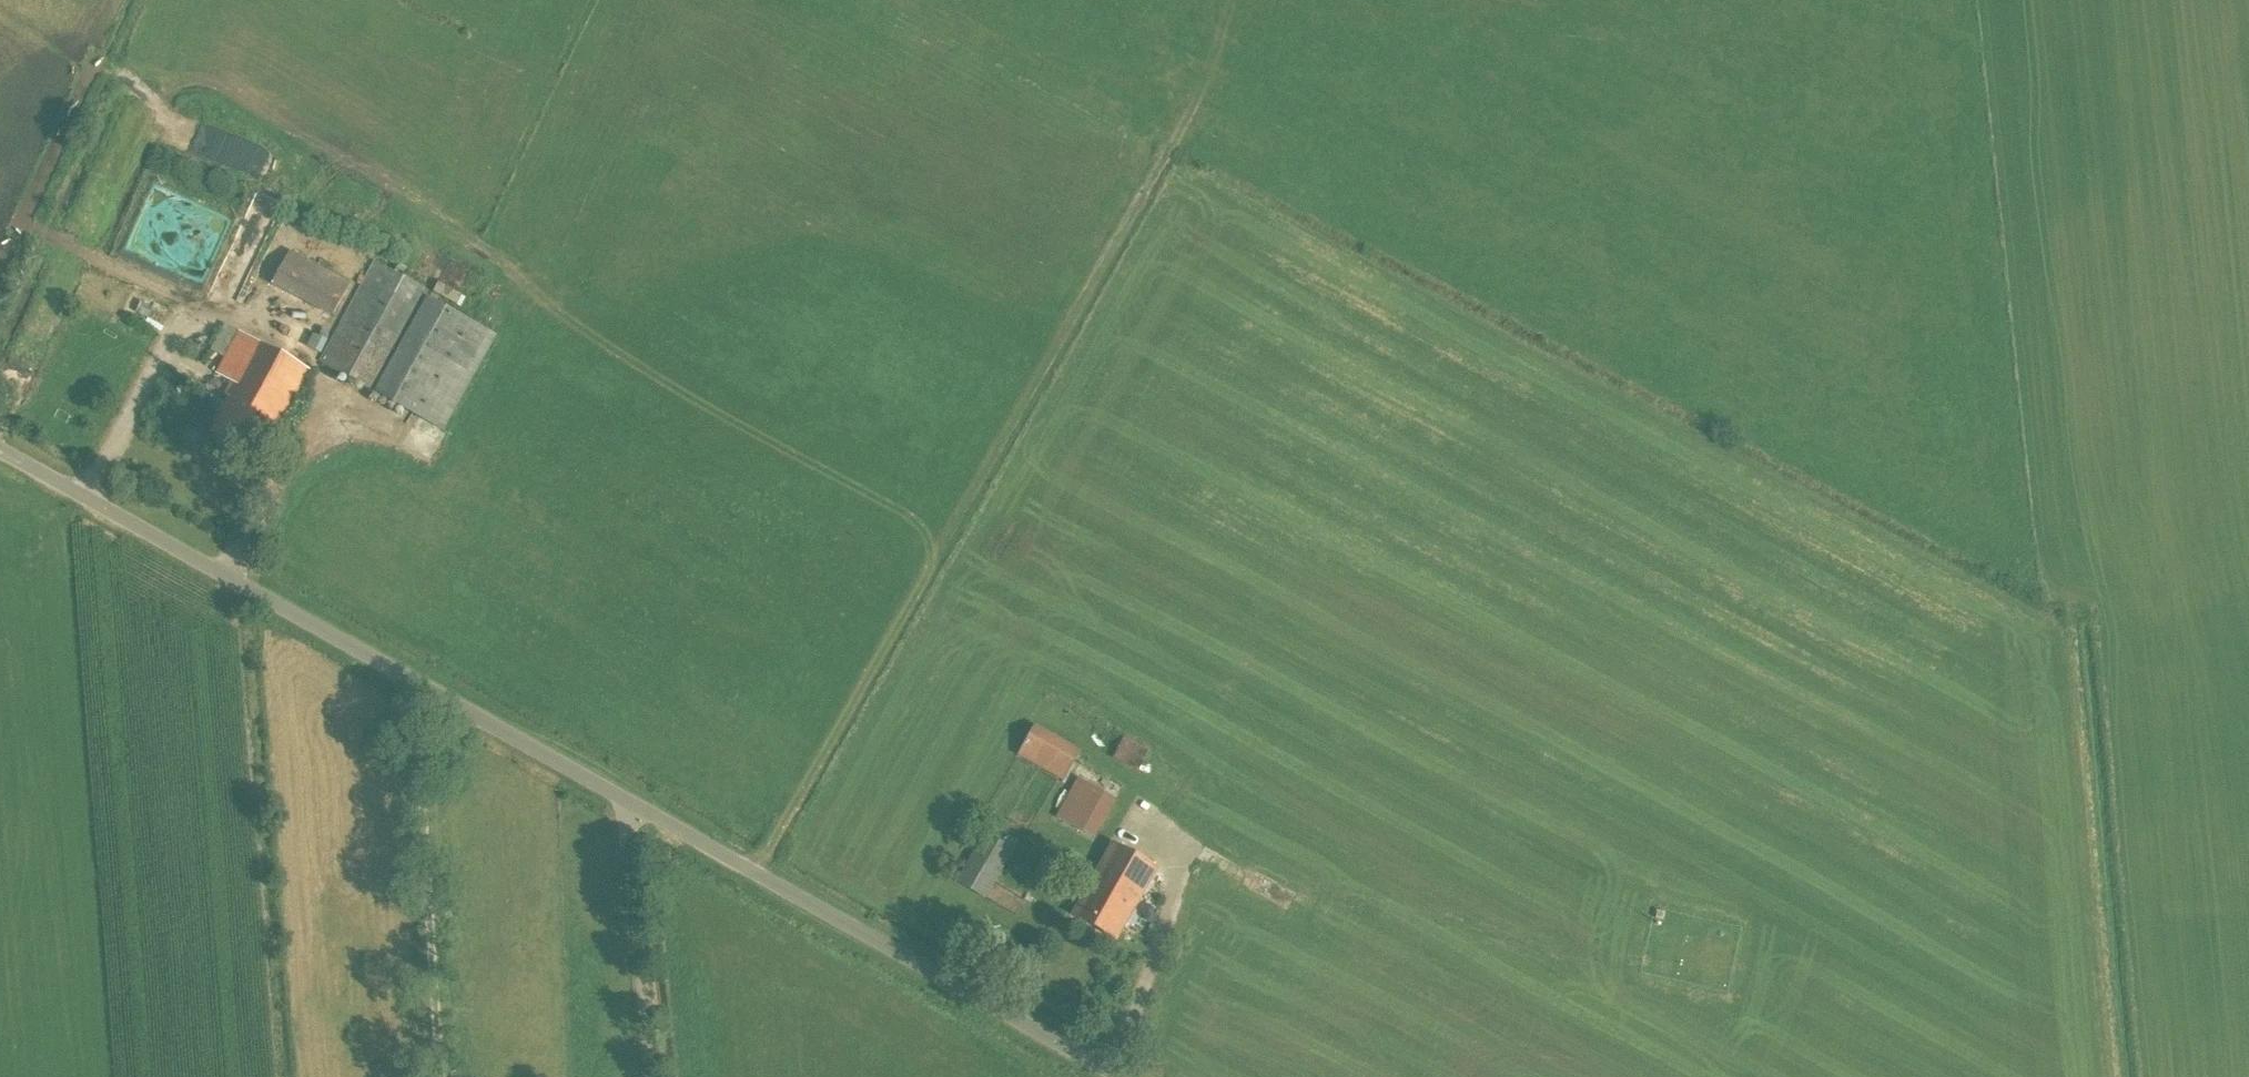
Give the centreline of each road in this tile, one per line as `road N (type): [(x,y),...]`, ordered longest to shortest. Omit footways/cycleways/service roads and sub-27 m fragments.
road 1 (unclassified): [(1138,1076),(0,449)]

